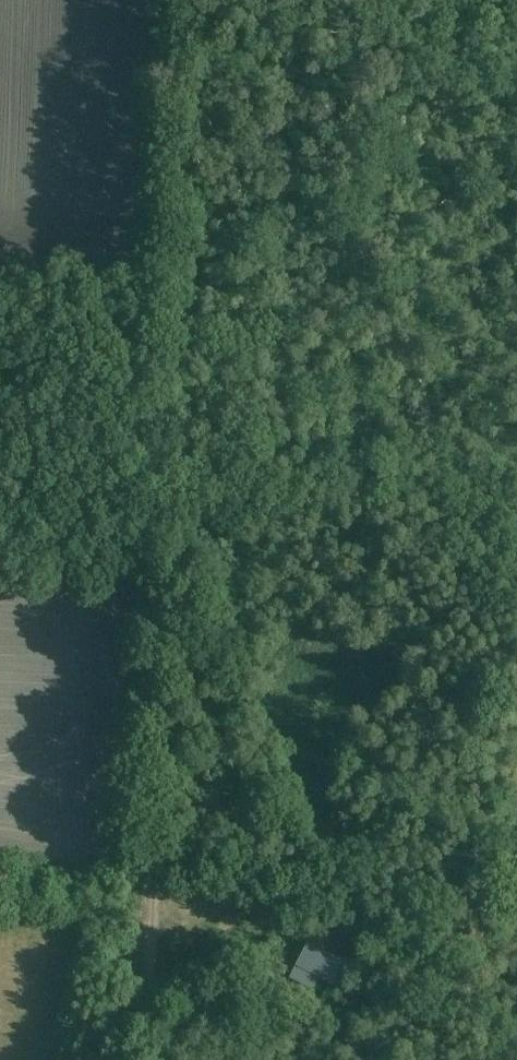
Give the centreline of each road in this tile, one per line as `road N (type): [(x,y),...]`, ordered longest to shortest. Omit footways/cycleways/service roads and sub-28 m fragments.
road 1 (track): [(126,1059),(150,961),(157,851),(183,0)]
road 2 (track): [(170,433),(0,414)]
road 3 (track): [(152,921),(262,921),(306,934)]

